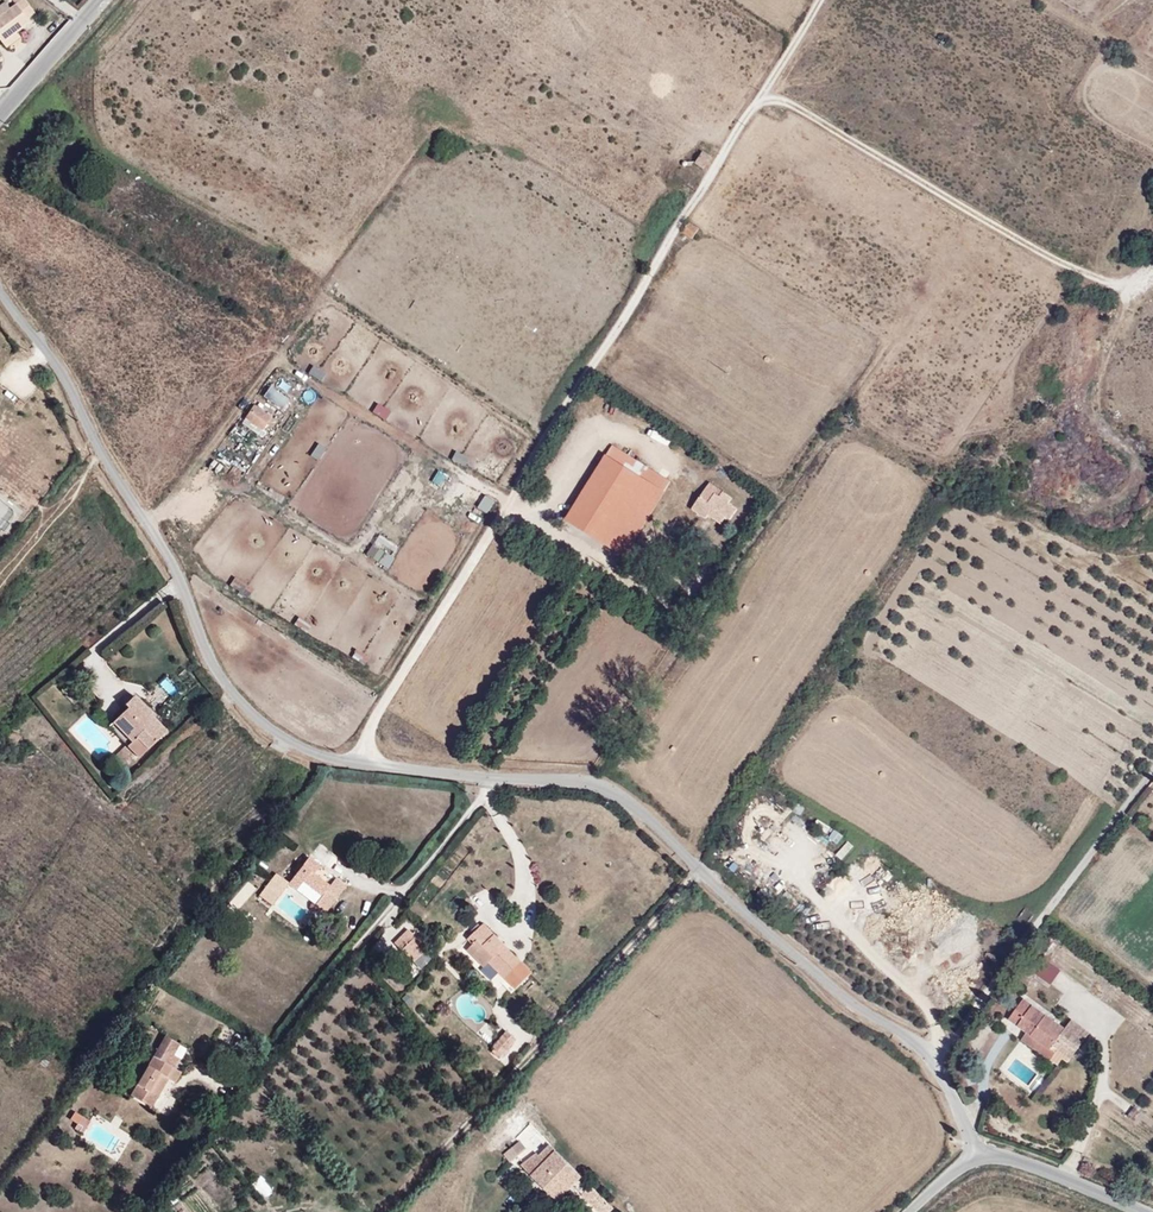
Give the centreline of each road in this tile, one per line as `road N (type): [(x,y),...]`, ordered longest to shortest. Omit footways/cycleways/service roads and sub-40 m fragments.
road 1 (unclassified): [(0,291),(59,369),(101,455),(168,554),(220,675),(262,722),(332,758),(610,790),(848,1000),(926,1051),(974,1156)]
road 2 (unclassified): [(1144,1211),(1016,1160),(974,1156)]
road 3 (unclassified): [(99,0),(0,113)]

